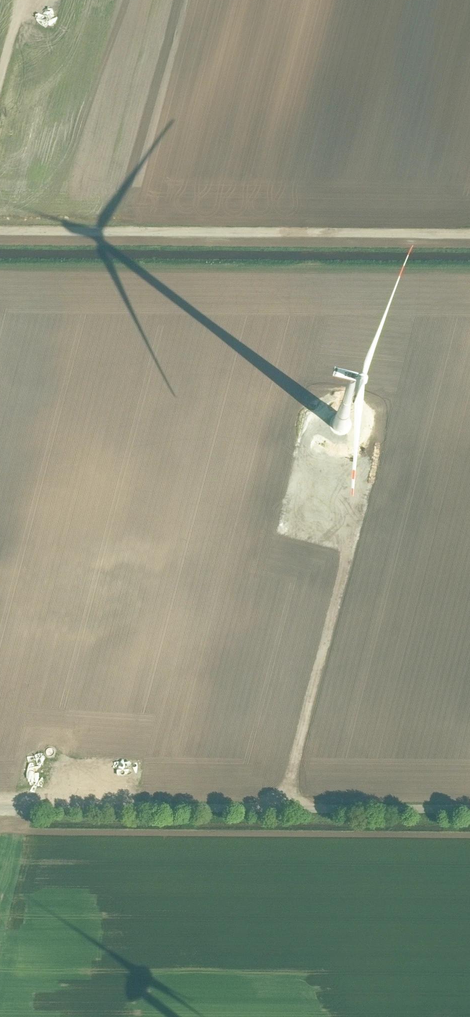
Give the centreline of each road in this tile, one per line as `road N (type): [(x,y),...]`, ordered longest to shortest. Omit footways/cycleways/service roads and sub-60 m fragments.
road 1 (track): [(282,808),(369,468)]

